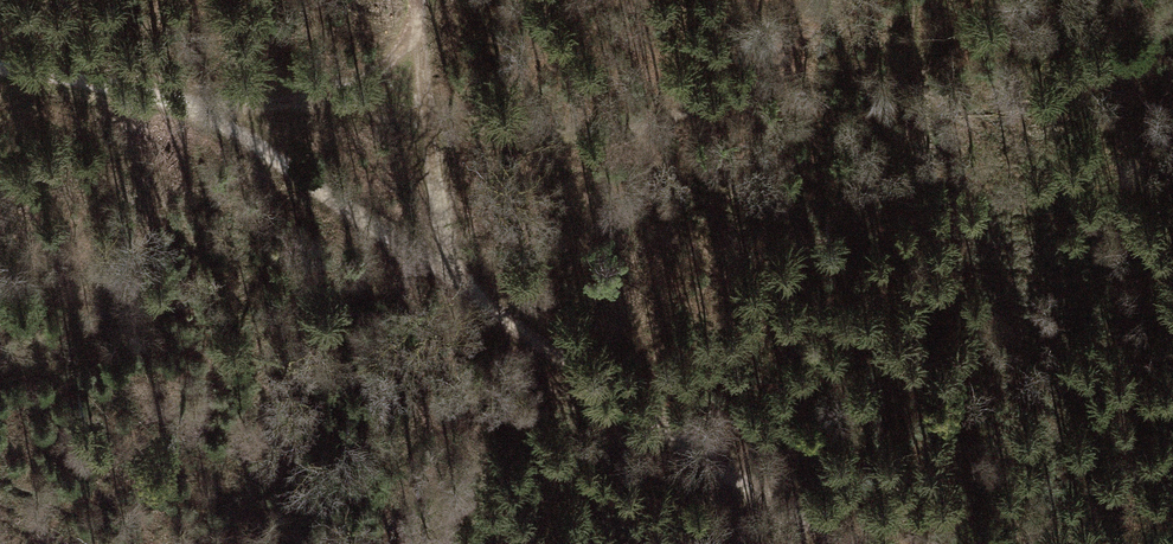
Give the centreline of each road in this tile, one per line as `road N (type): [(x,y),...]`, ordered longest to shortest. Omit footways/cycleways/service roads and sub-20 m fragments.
road 1 (track): [(203,110),(741,478),(861,543)]
road 2 (track): [(315,98),(428,121),(598,136),(690,110),(844,0)]
road 3 (track): [(203,110),(315,98),(362,81),(404,42),(419,0)]
road 4 (track): [(454,276),(419,17)]
road 5 (track): [(0,68),(113,83),(203,110)]

